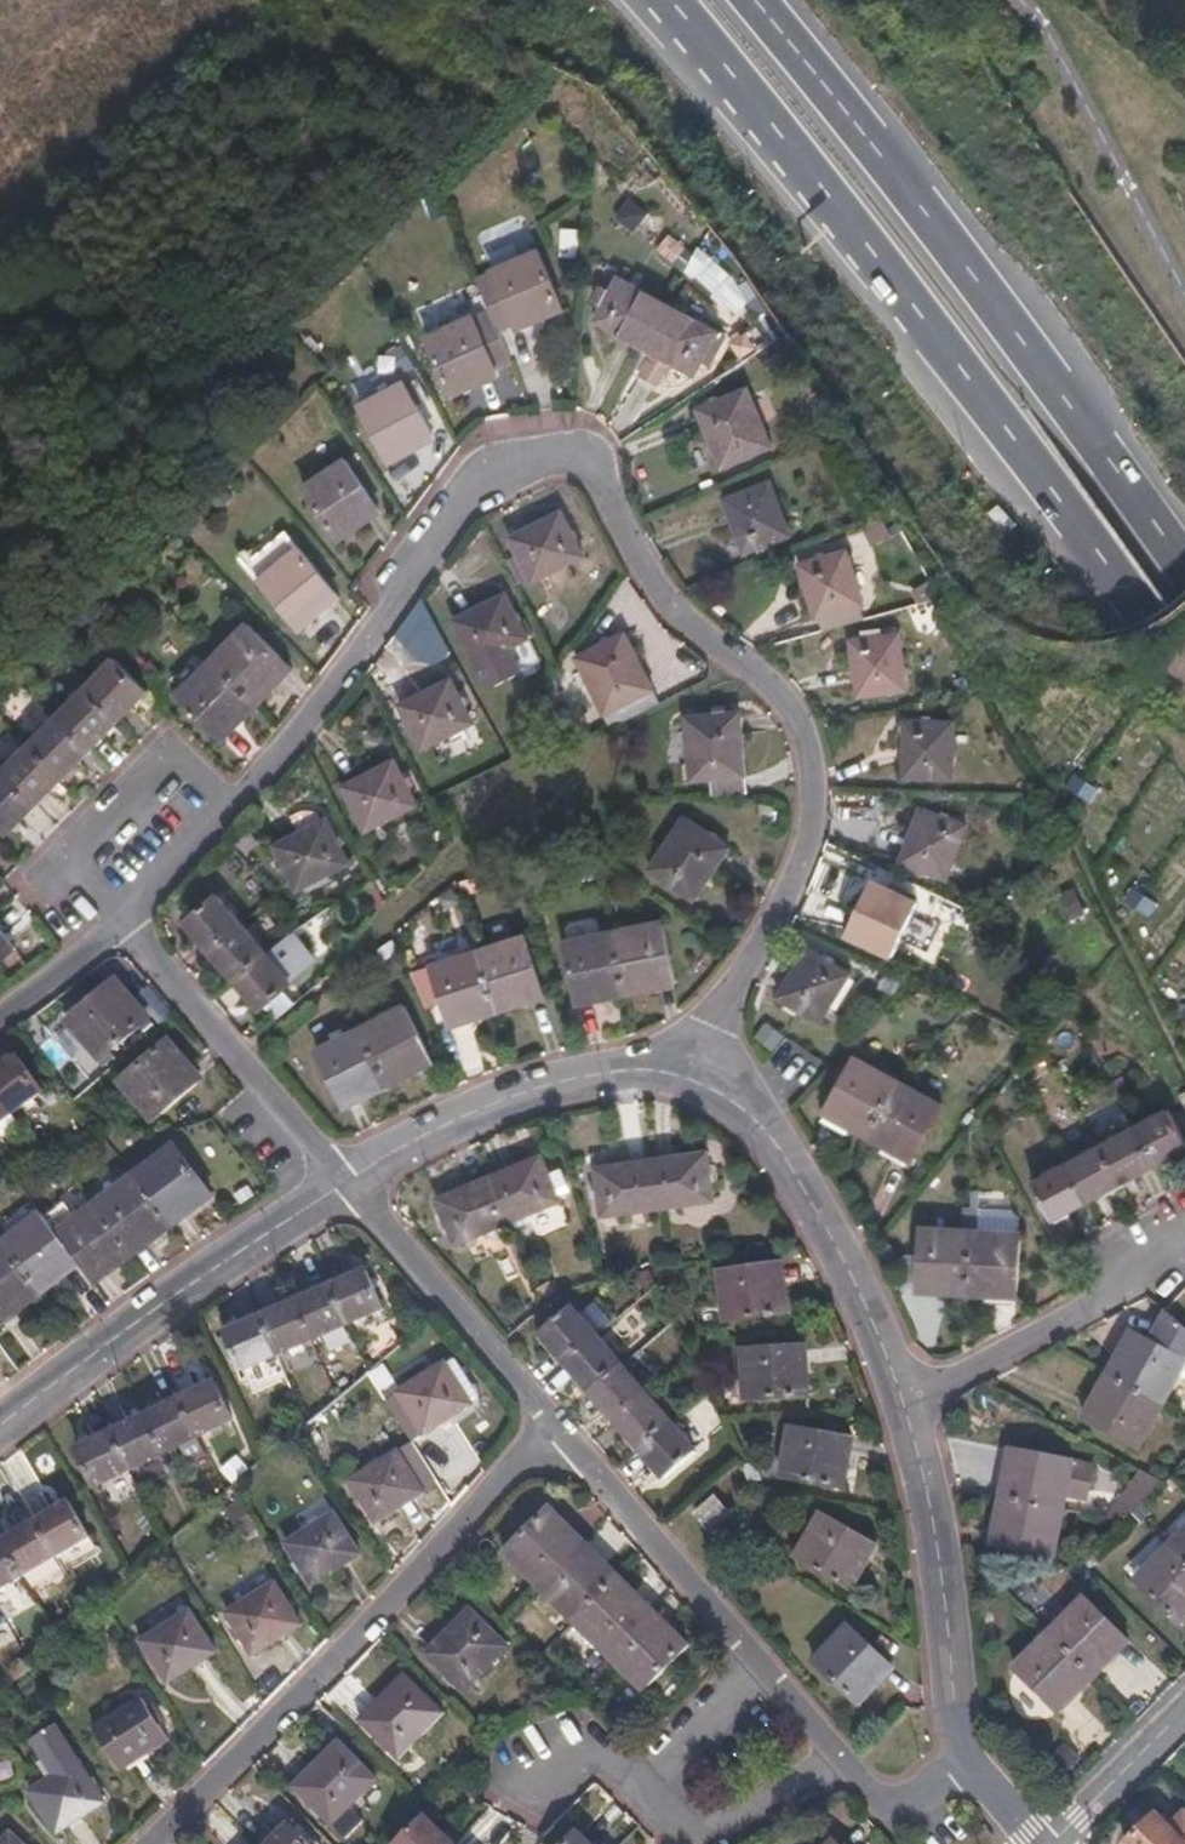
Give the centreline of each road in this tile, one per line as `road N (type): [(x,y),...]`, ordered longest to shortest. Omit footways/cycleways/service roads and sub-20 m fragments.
road 1 (residential): [(127,917),(239,802),(378,632),(482,474),(508,463),(590,456),(649,576),(796,714),(815,803),(773,926),(727,1003),(703,1082)]
road 2 (motorway): [(674,0),(972,374),(1184,718)]
road 3 (motorway): [(1184,580),(743,0)]
road 4 (residential): [(557,1425),(146,1843)]
road 5 (residential): [(557,1425),(840,1759)]
road 6 (residential): [(0,1425),(63,1372),(351,1182)]
road 7 (residential): [(703,1082),(798,1163),(880,1312),(914,1399)]
road 8 (residential): [(351,1182),(449,1124),(538,1088),(653,1070),(703,1082)]
road 9 (residential): [(840,1759),(727,1826),(698,1835),(597,1746),(528,1772)]
road 10 (residential): [(914,1399),(957,1628),(967,1761)]
road 11 (residential): [(351,1182),(127,917)]
road 12 (track): [(0,246),(237,0)]
road 13 (residential): [(351,1182),(557,1425)]
road 14 (residential): [(914,1399),(1184,1256)]
road 15 (residential): [(1047,1843),(1184,1708)]
road 16 (residential): [(127,917),(0,1024)]
road 17 (residential): [(840,1759),(860,1782),(898,1801),(932,1790),(967,1761)]

